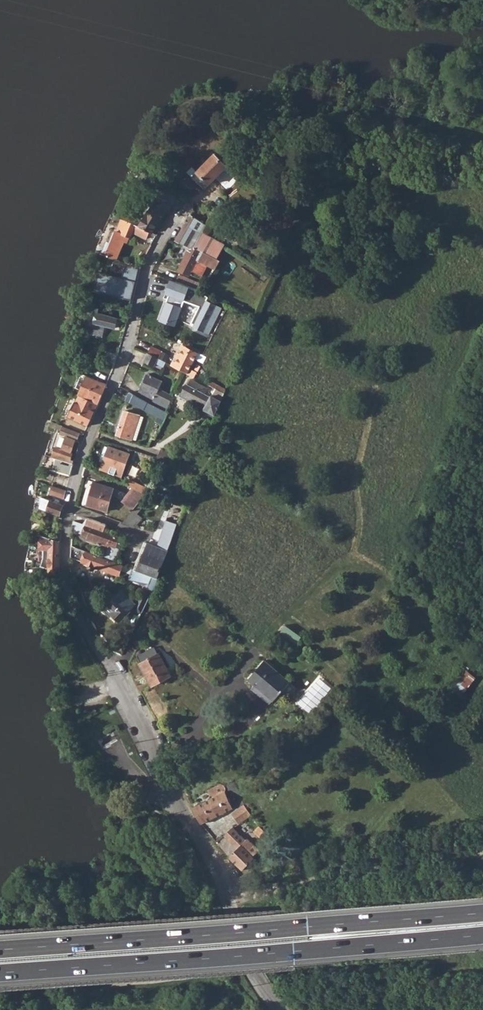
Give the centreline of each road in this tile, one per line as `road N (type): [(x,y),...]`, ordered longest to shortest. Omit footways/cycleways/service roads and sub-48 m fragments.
road 1 (residential): [(180,209),(144,271),(118,374),(73,480),(66,595),(219,873),(256,979),(278,1009)]
road 2 (motorway): [(0,969),(482,934)]
road 3 (motorway): [(482,913),(0,946)]

